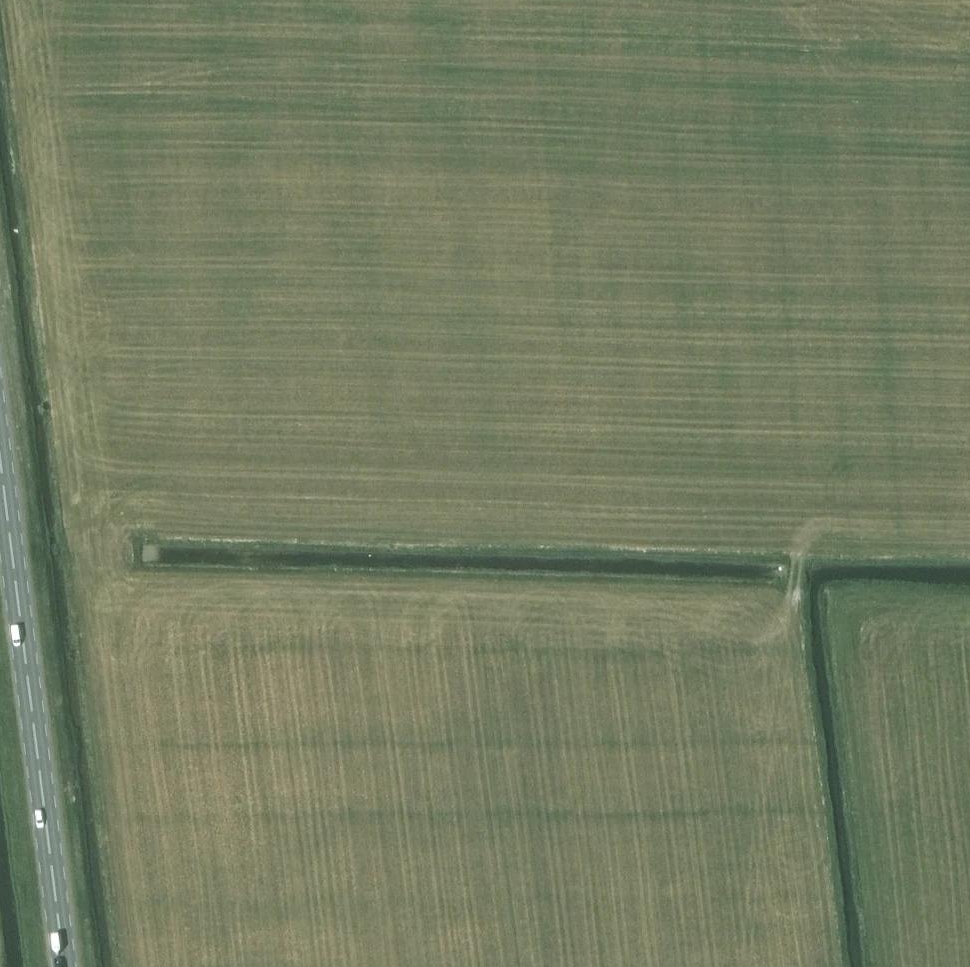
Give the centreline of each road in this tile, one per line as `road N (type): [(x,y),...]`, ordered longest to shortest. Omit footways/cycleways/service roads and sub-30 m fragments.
road 1 (primary): [(0,457),(64,966)]

